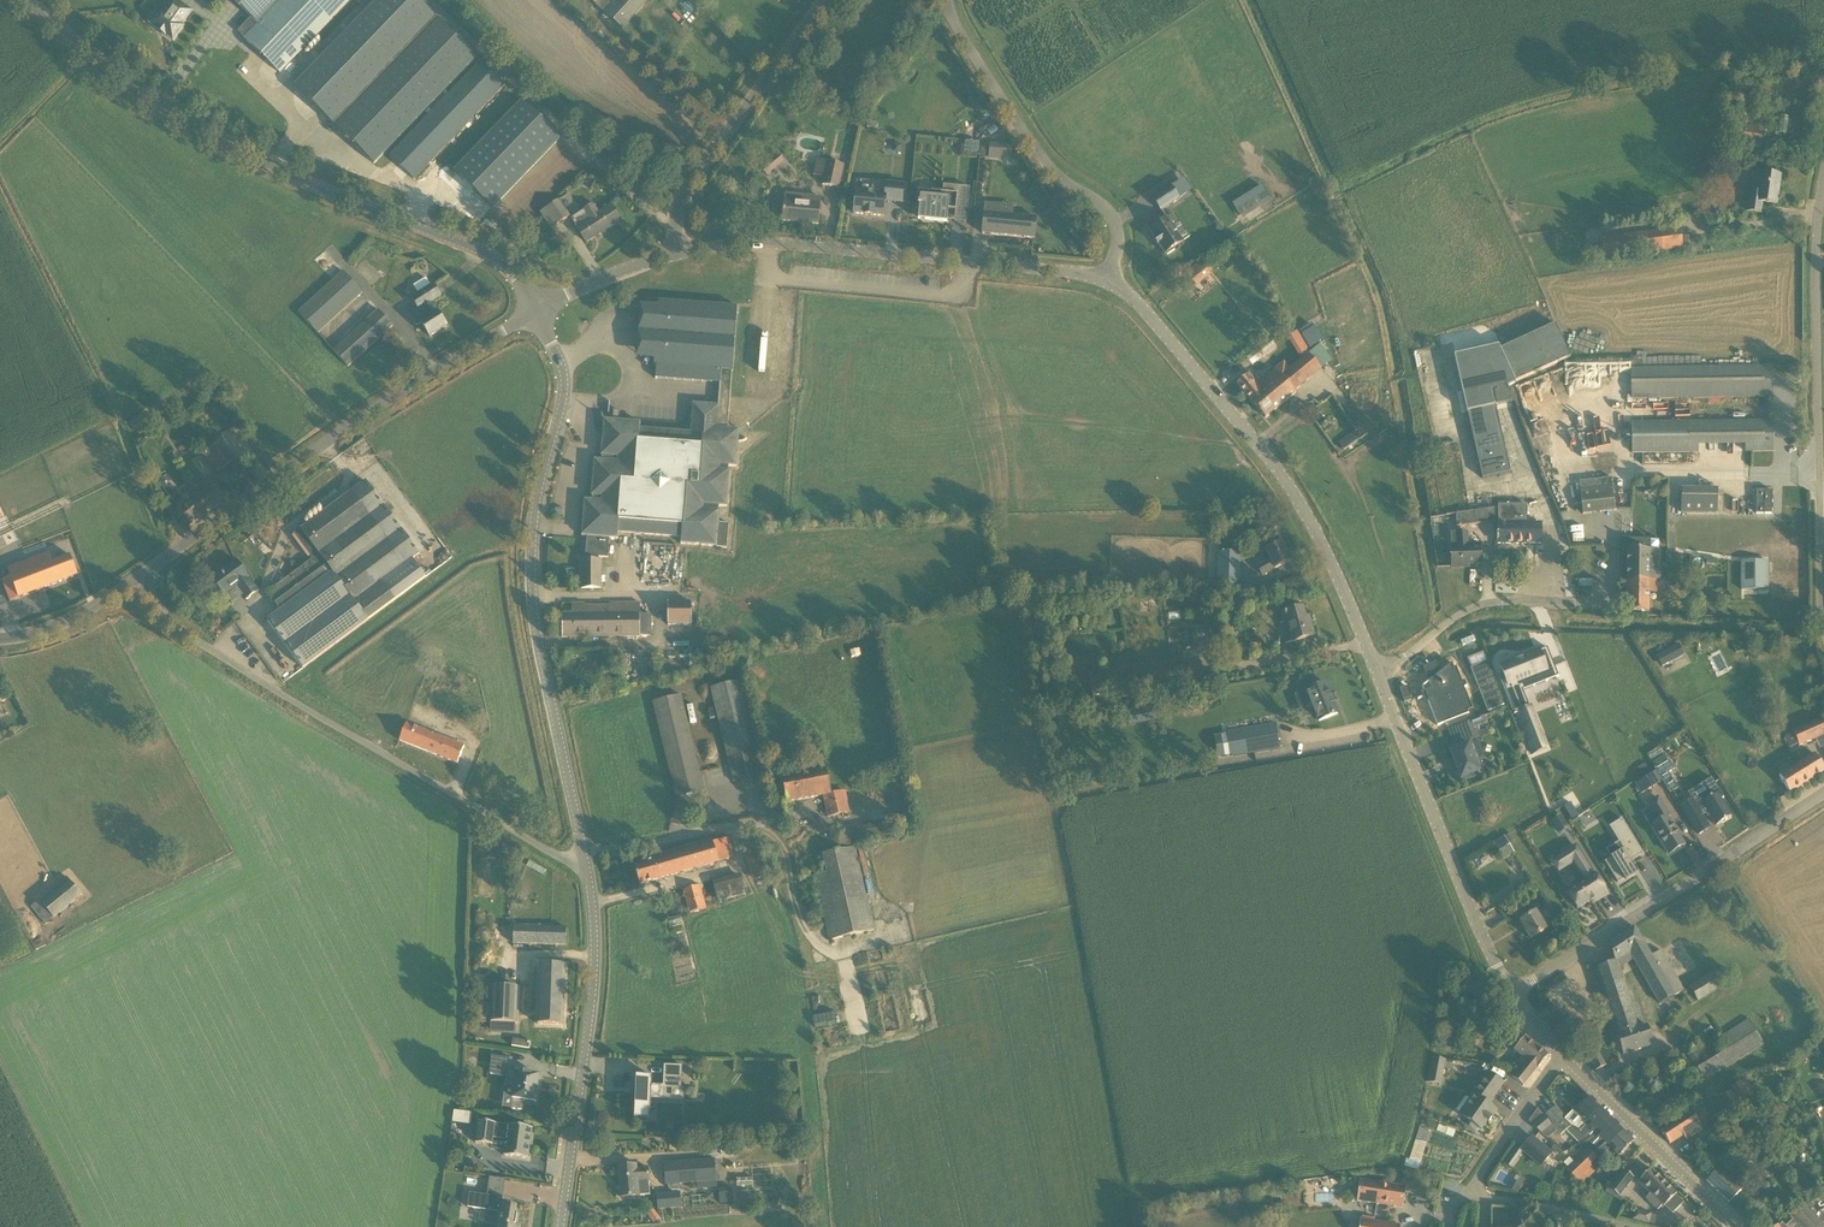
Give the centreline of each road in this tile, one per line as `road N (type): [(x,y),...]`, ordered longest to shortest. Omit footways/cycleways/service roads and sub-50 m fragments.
road 1 (tertiary): [(535,310),(503,255),(474,237),(235,142),(24,0)]
road 2 (tertiary): [(584,857),(535,626),(532,530),(564,373),(535,310)]
road 3 (unclassified): [(584,857),(559,858),(214,645),(172,616),(146,580)]
road 4 (unclassified): [(1823,653),(1815,586),(1813,201),(1823,150)]
road 5 (unclassified): [(1380,679),(1317,538),(1274,466),(1112,279)]
road 6 (unclassified): [(146,580),(303,459),(535,310)]
road 7 (unclassified): [(1112,279),(754,243),(677,255)]
road 8 (unclassified): [(1512,996),(1823,788)]
road 9 (tertiary): [(561,1226),(595,934),(584,857)]
road 10 (unclassified): [(1512,996),(1380,679)]
road 11 (unclassified): [(1112,279),(1118,228),(1103,207),(1045,165),(946,0)]
road 12 (residential): [(1642,1226),(1476,1194),(1561,1057)]
road 13 (unclassified): [(677,255),(675,215),(693,175),(823,0)]
road 14 (residential): [(1736,1226),(1561,1057)]
road 15 (unclassified): [(1380,679),(1481,605),(1576,604)]
road 16 (unclassified): [(0,639),(91,611),(146,580)]
road 17 (unclassified): [(535,310),(677,255)]

